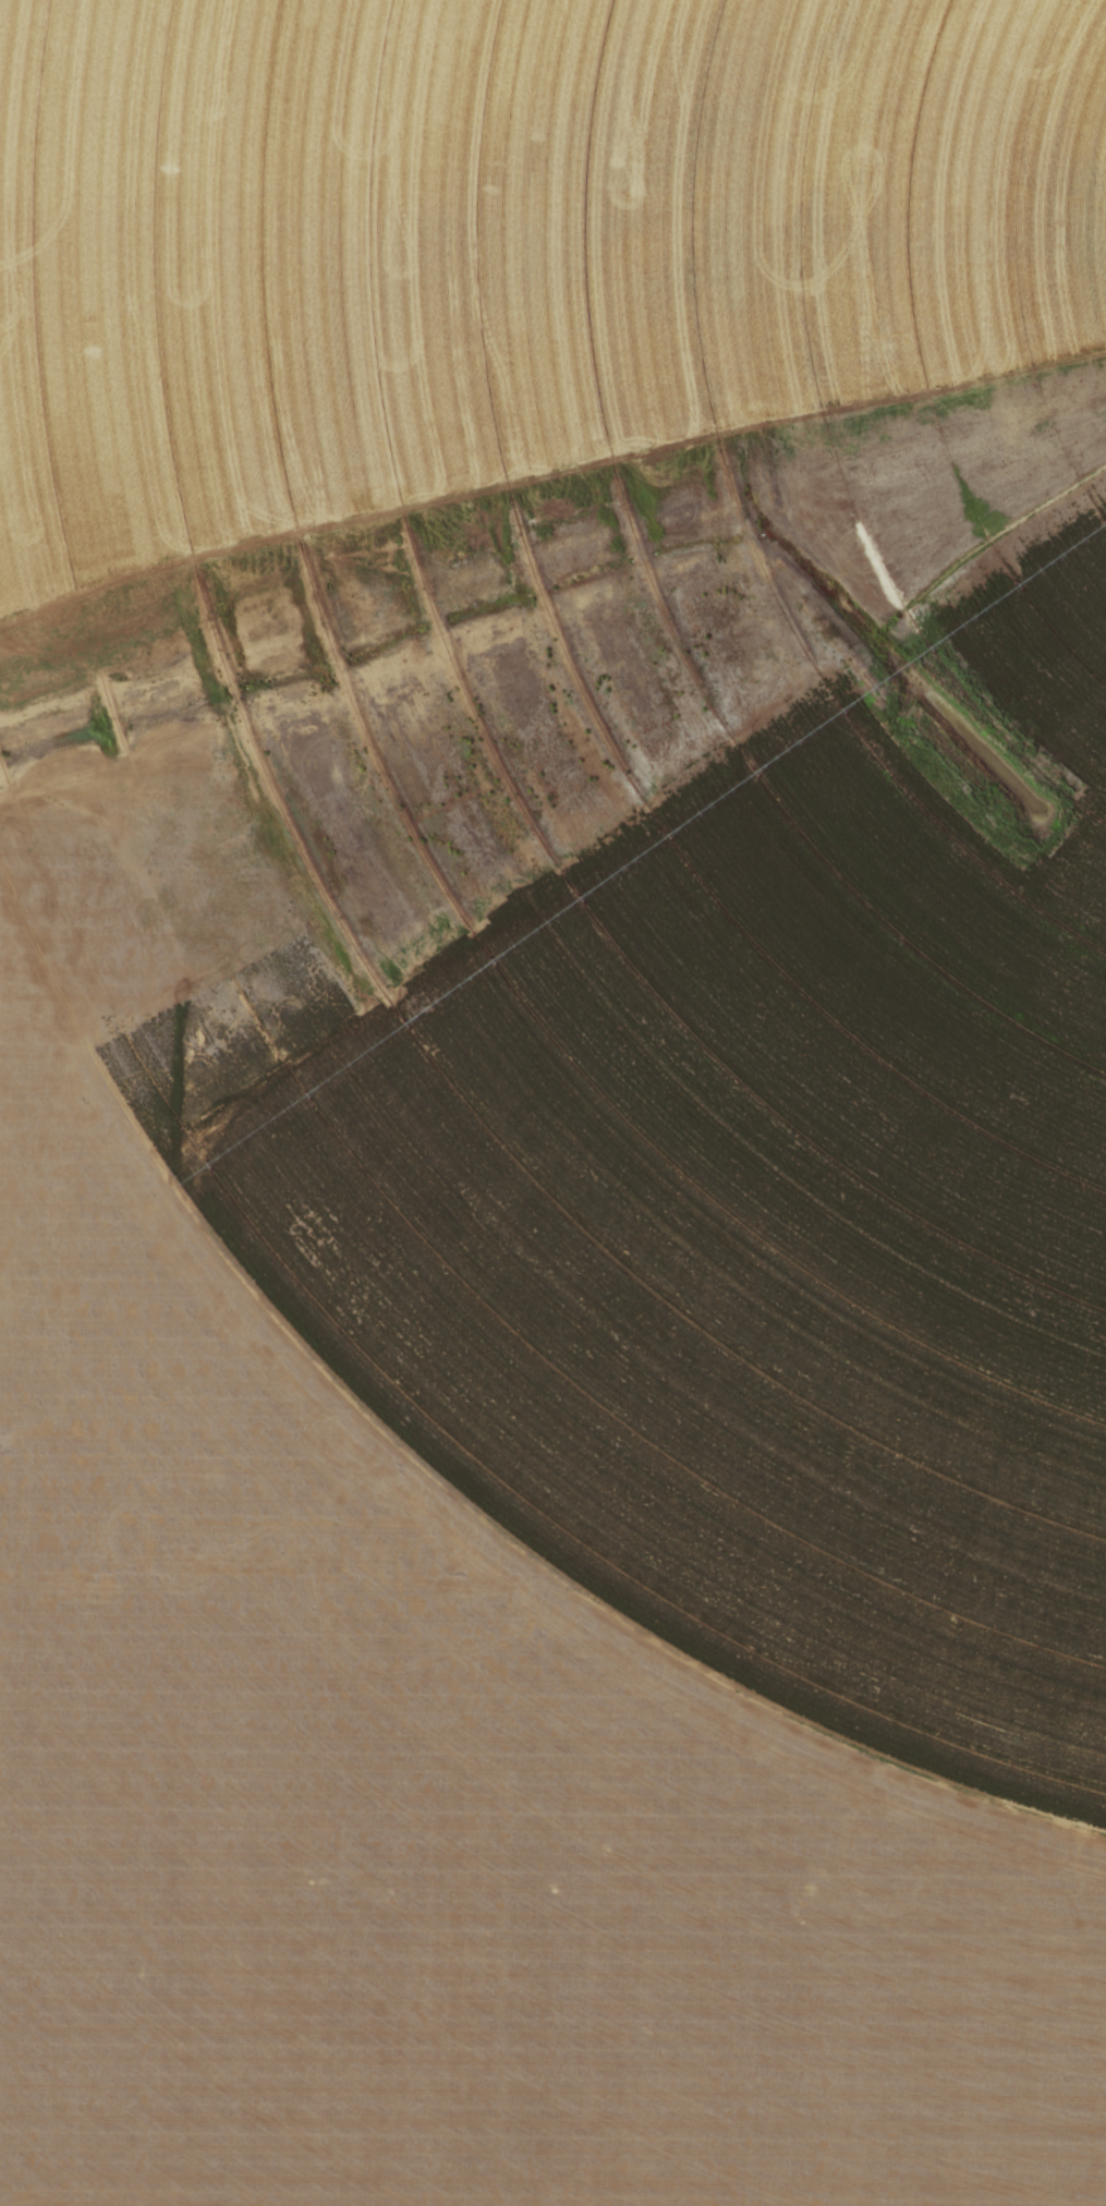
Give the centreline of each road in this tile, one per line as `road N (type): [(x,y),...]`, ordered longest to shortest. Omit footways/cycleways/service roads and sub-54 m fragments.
road 1 (residential): [(1036,0),(903,64)]

